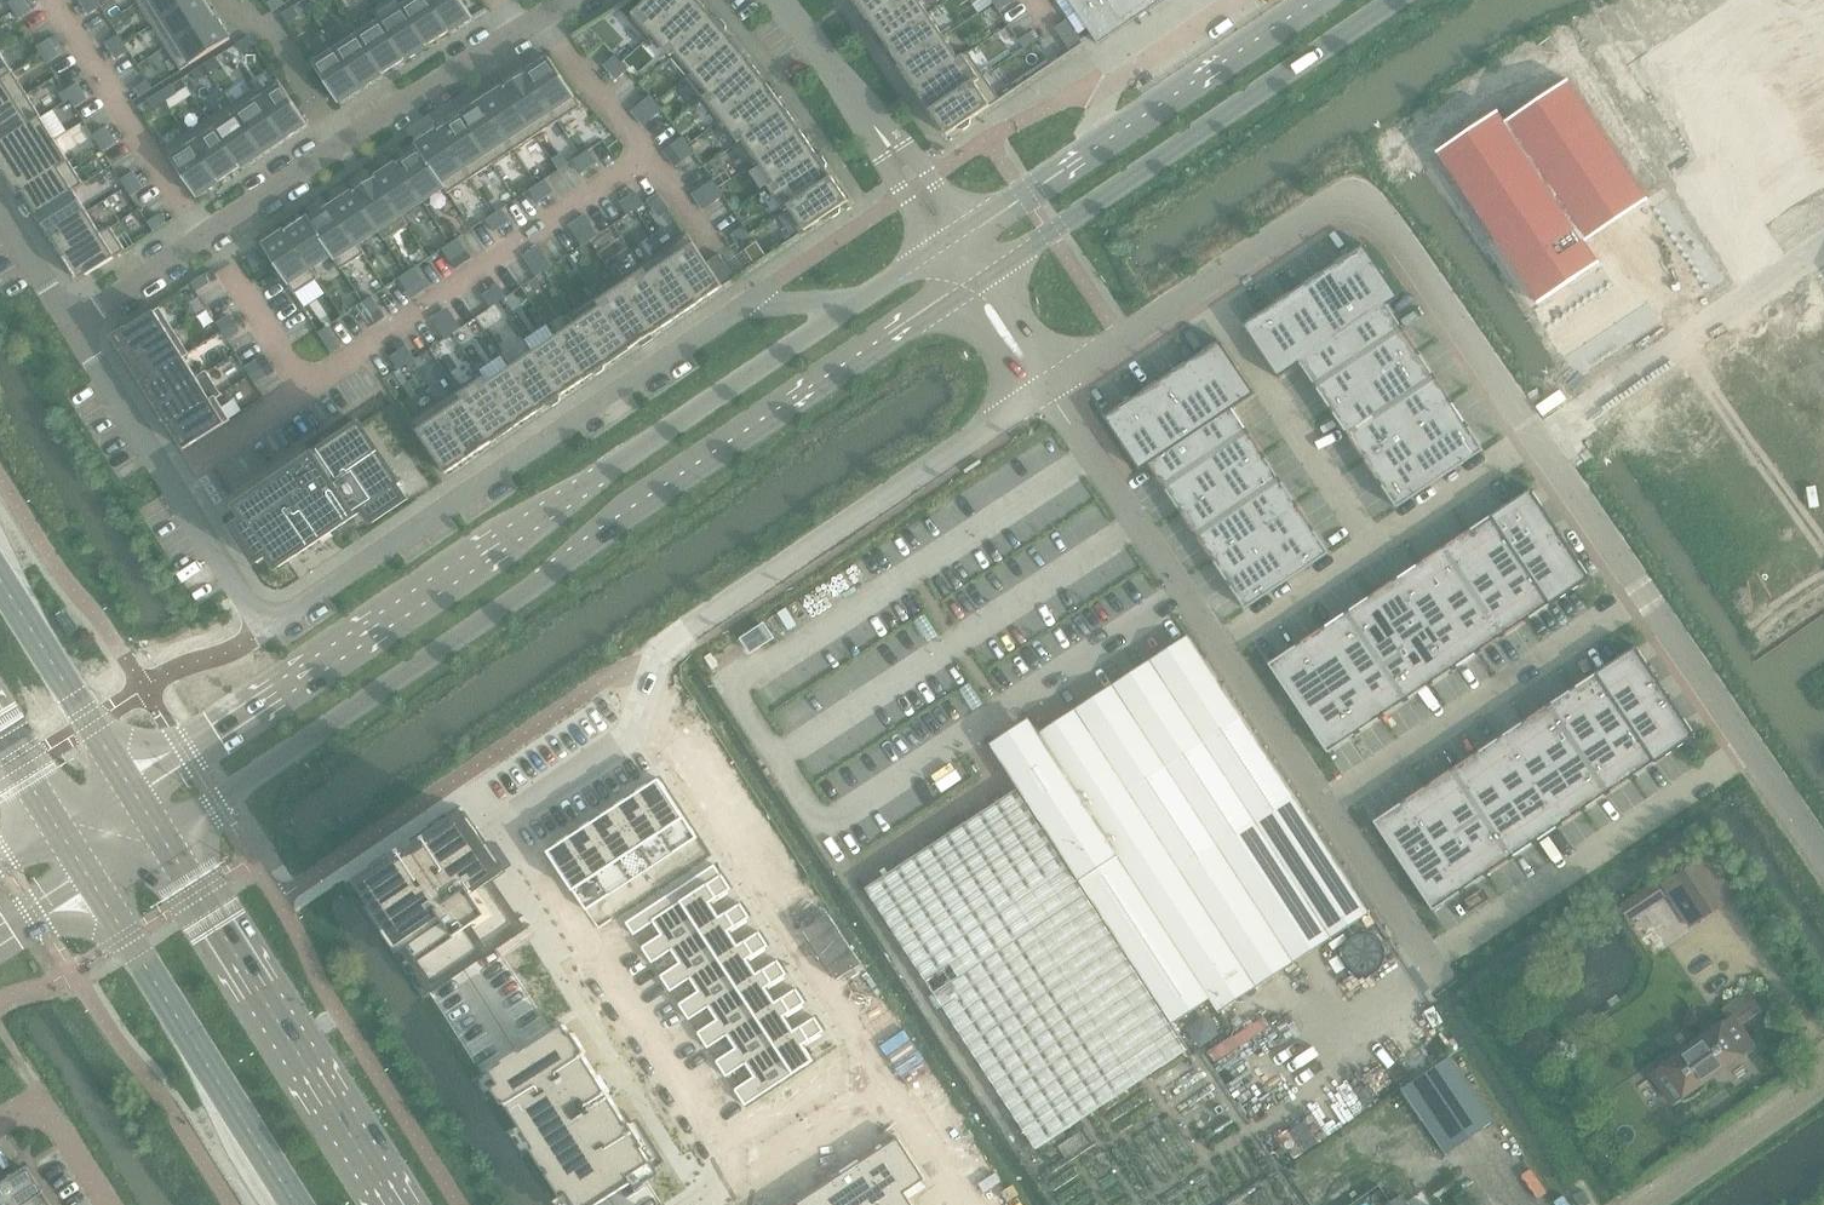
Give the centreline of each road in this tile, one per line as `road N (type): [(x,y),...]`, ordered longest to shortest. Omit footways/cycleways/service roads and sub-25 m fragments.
road 1 (residential): [(843,308),(747,301),(264,625),(69,324)]
road 2 (tertiary): [(162,837),(348,717),(974,282)]
road 3 (tertiary): [(843,308),(511,540),(132,788)]
road 4 (residential): [(645,721),(492,825),(523,874),(510,884),(698,1195),(884,1079)]
road 5 (unclassified): [(1432,963),(1046,392)]
road 6 (unclassified): [(1046,392),(1327,200),(1354,197),(1379,210),(1539,444)]
road 7 (residential): [(69,324),(568,0)]
road 8 (residential): [(1046,392),(686,633),(654,670),(645,721)]
road 9 (tertiary): [(974,282),(1396,0)]
road 10 (unclassified): [(1539,444),(1823,855)]
road 11 (primary): [(396,1204),(162,837)]
road 12 (residential): [(884,1079),(667,738),(645,721)]
road 13 (primary): [(97,880),(297,1204)]
road 14 (unclassified): [(1823,244),(1539,444)]
road 15 (tertiary): [(1305,0),(1080,149)]
road 16 (primary): [(132,788),(0,576)]
road 17 (residential): [(1235,0),(1110,86),(1080,149)]
road 18 (residential): [(1657,1204),(1823,1089)]
road 19 (residential): [(1001,1204),(929,1094),(910,1081),(884,1079)]
road 20 (residential): [(780,0),(884,137)]
road 21 (residential): [(104,1204),(40,1104),(0,1128)]
road 22 (tertiary): [(1080,149),(962,228)]
road 23 (unclassified): [(974,282),(1046,392)]
road 24 (residential): [(69,324),(0,213)]
road 25 (residential): [(884,137),(889,166),(938,245)]
road 26 (residential): [(962,228),(912,153),(884,137)]

